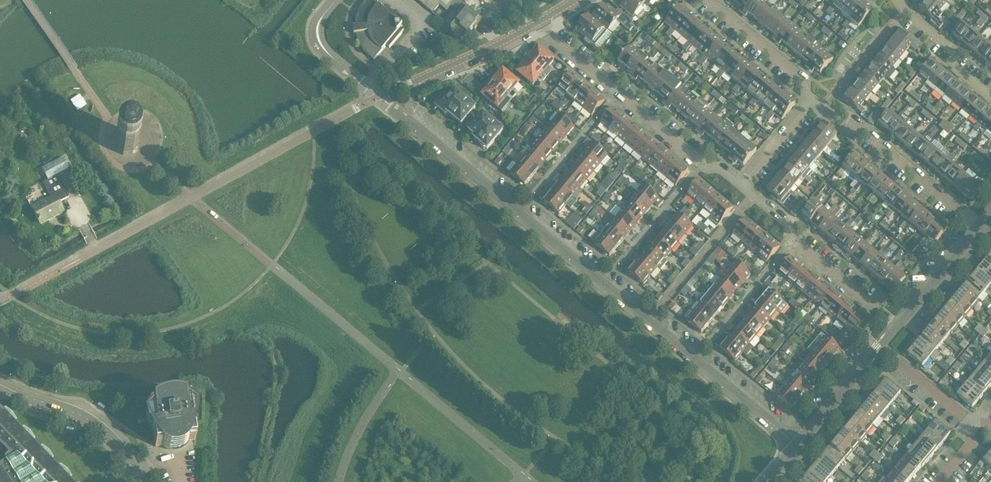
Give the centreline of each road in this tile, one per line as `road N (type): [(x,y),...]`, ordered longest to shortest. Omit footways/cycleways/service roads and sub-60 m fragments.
road 1 (residential): [(797,445),(379,96)]
road 2 (residential): [(81,259),(379,96)]
road 3 (residential): [(740,183),(702,165),(540,22)]
road 4 (residential): [(896,327),(794,242),(787,223),(740,183)]
road 5 (residential): [(980,226),(848,119),(811,101)]
road 6 (unclassified): [(136,481),(100,428),(0,385)]
road 7 (residential): [(811,101),(805,80),(707,0)]
road 8 (residential): [(990,98),(953,66),(950,47),(896,0)]
road 9 (residential): [(414,82),(540,22)]
road 10 (residential): [(896,327),(980,226)]
road 11 (residential): [(797,445),(878,348)]
road 12 (residential): [(974,426),(878,348)]

